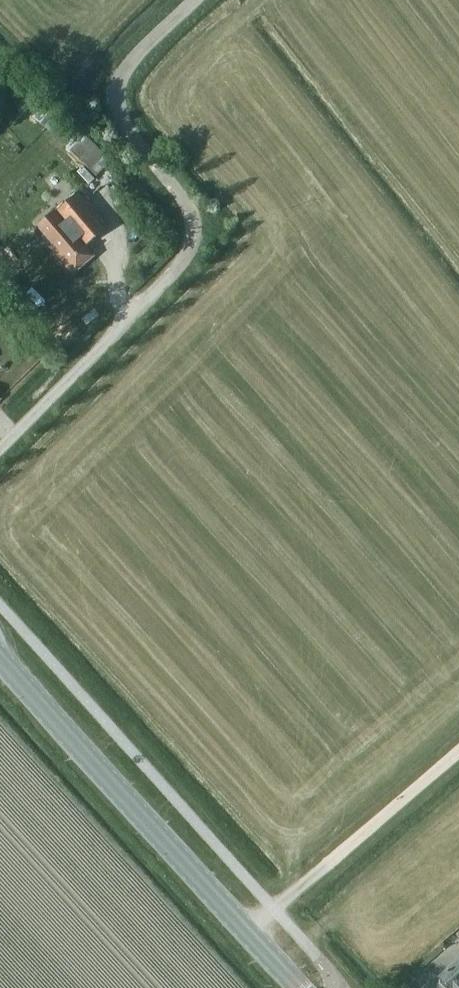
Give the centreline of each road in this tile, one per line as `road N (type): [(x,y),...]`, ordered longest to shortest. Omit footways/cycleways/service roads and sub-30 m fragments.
road 1 (primary): [(299,987),(0,654)]
road 2 (track): [(173,273),(188,246),(188,214),(120,120),(114,95),(125,65),(195,0)]
road 3 (unclassified): [(0,450),(173,273)]

